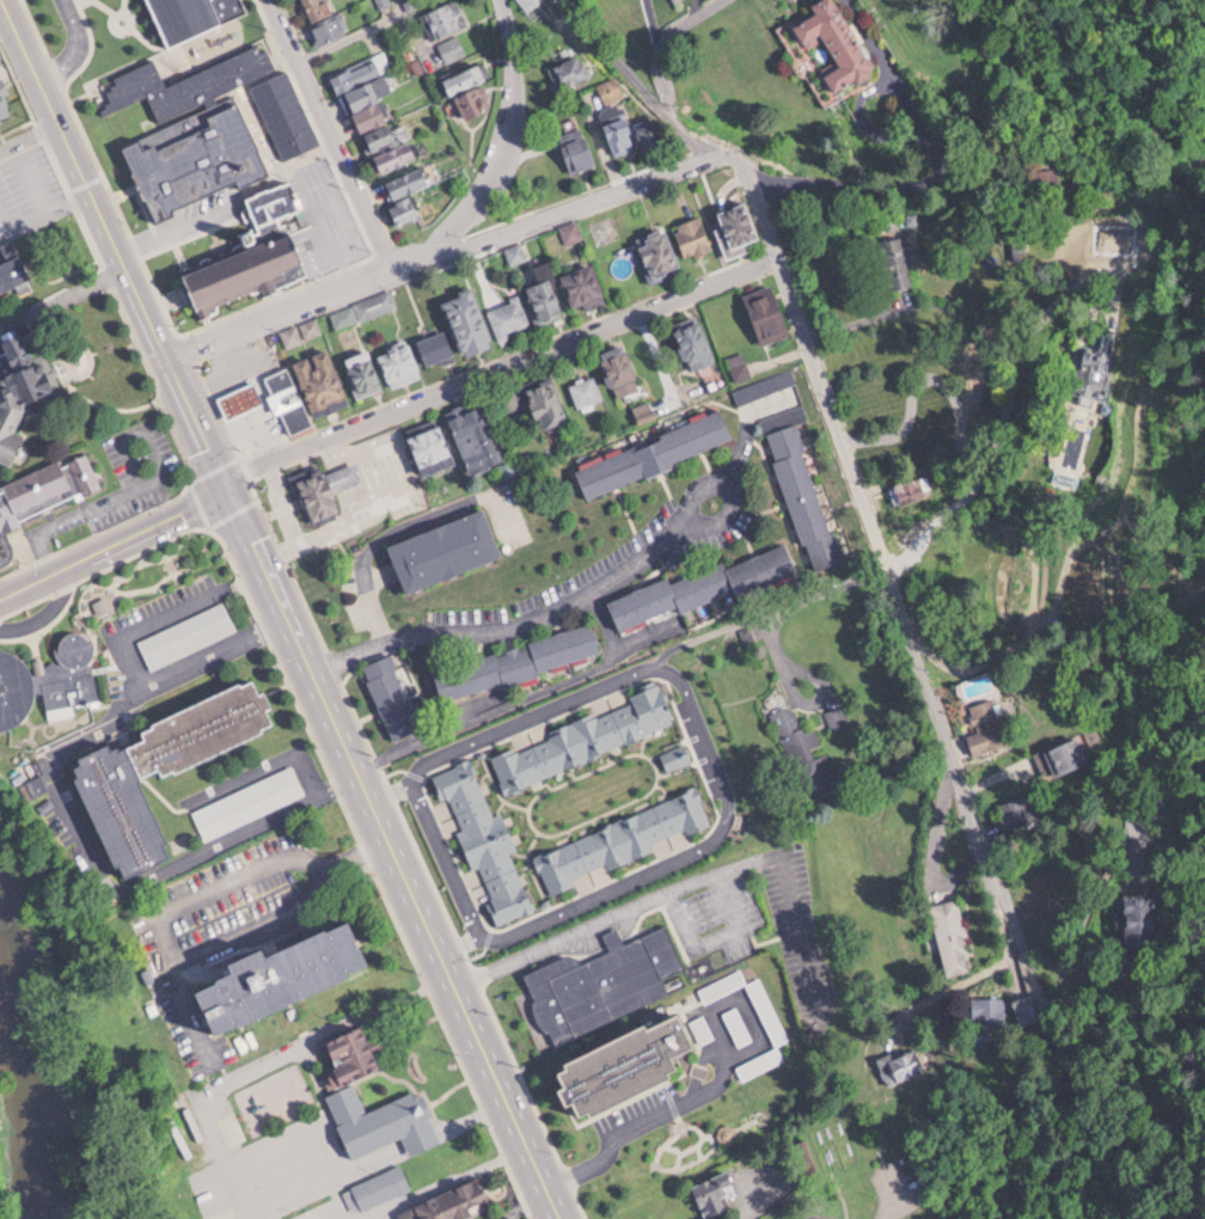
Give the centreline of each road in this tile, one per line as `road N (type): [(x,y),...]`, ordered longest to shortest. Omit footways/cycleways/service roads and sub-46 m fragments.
road 1 (residential): [(574,0),(662,104),(734,146),(783,257),(1054,1009)]
road 2 (primary): [(230,484),(569,1218)]
road 3 (residential): [(167,353),(397,259),(734,146)]
road 4 (residential): [(230,484),(783,257)]
road 5 (residential): [(316,670),(399,633),(469,631),(549,613),(623,571),(687,519),(691,494),(720,486),(727,496),(723,519),(711,526),(687,519)]
road 6 (primary): [(60,120),(230,484)]
road 7 (residential): [(397,259),(478,202),(514,139),(521,66),(501,0)]
road 8 (residential): [(274,0),(397,259)]
road 9 (tertiary): [(0,594),(230,484)]
road 10 (residential): [(725,0),(666,38),(657,63),(662,104)]
road 11 (primary): [(8,0),(60,120)]

